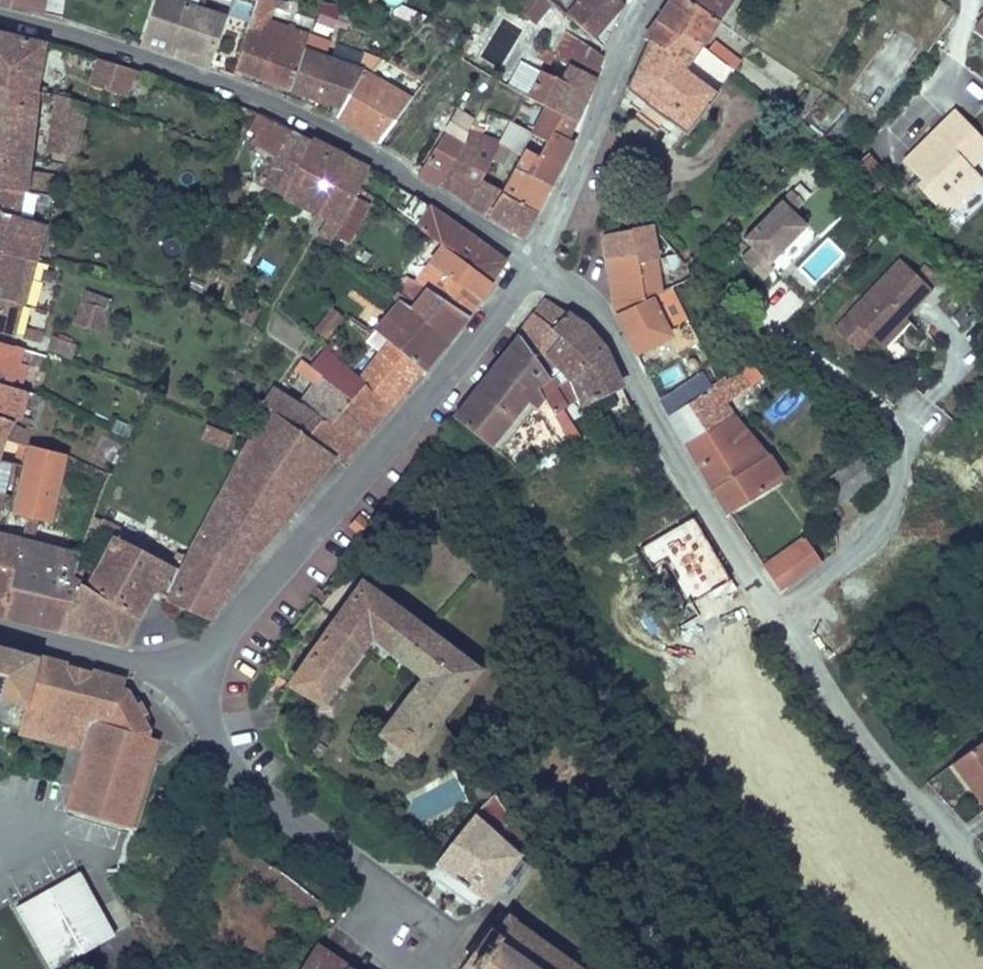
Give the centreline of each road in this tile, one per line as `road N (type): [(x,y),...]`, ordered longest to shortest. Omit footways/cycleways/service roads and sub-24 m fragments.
road 1 (residential): [(534,268),(336,136),(197,80),(0,19)]
road 2 (residential): [(534,268),(228,631),(205,676)]
road 3 (residential): [(772,614),(671,458),(608,333),(577,296),(534,268)]
road 4 (residential): [(982,884),(864,742),(772,614)]
road 5 (residential): [(383,890),(267,808),(224,763),(210,737),(205,676)]
road 6 (residential): [(651,0),(534,268)]
road 7 (residential): [(772,614),(863,550),(879,529),(896,490),(898,438)]
road 8 (residential): [(205,676),(0,631)]

